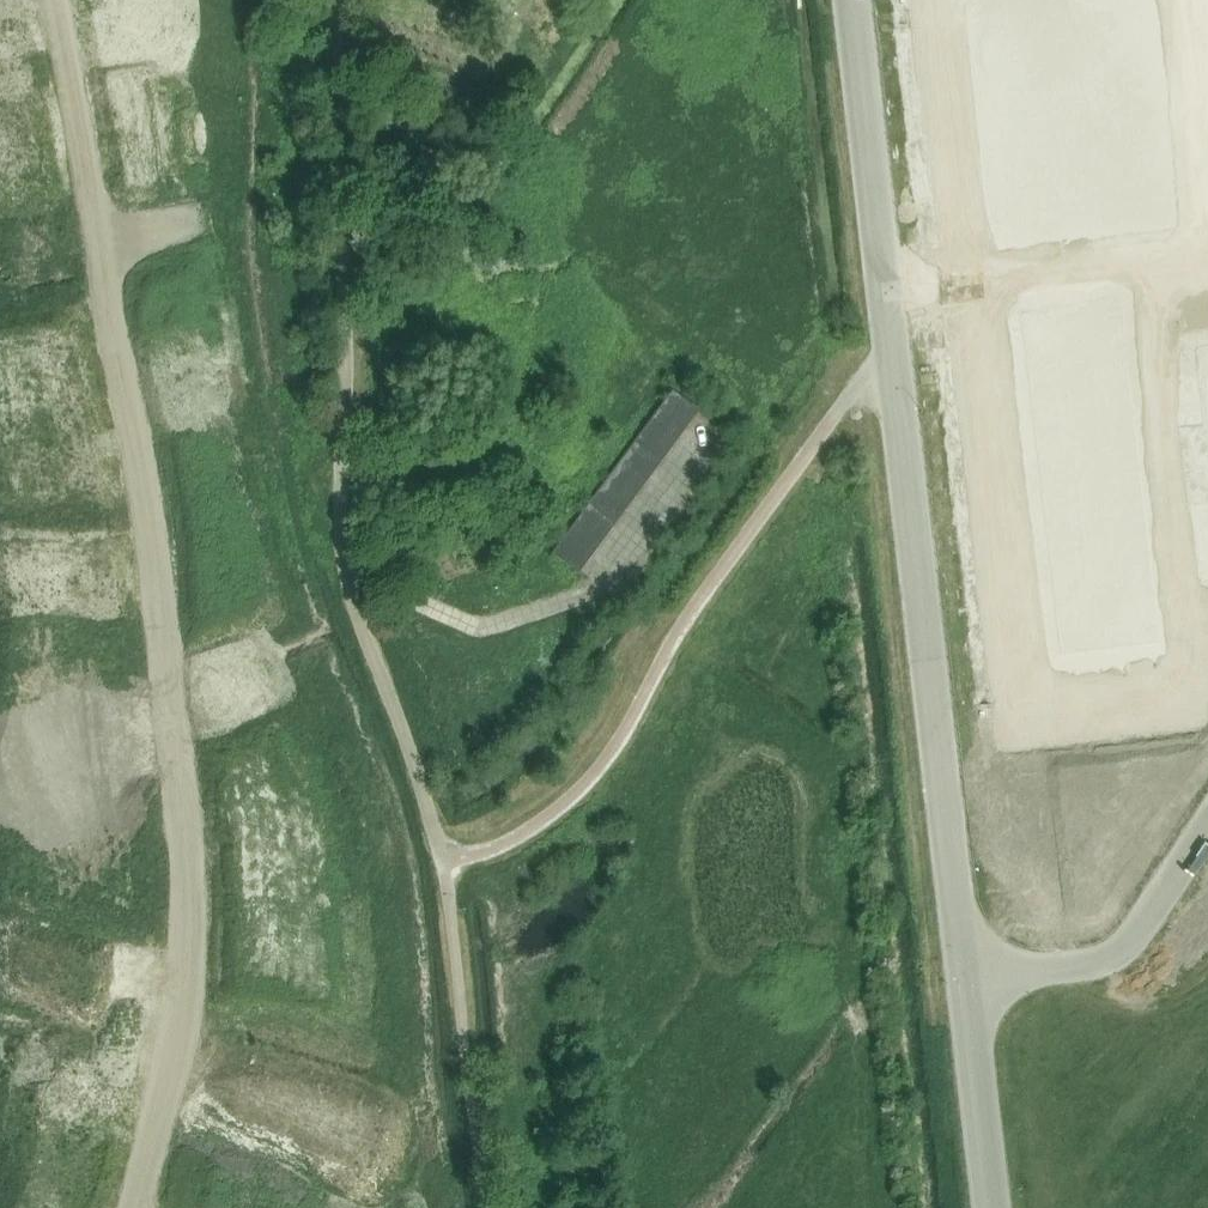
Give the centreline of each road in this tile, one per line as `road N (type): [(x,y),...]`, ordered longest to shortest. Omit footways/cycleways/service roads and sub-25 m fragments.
road 1 (unclassified): [(890,333),(681,627),(595,775),(543,822),(443,865),(338,534),(348,379),(333,0)]
road 2 (track): [(106,334),(140,480),(184,915),(139,1207)]
road 3 (unclassified): [(890,333),(966,992)]
road 4 (track): [(443,865),(492,1207)]
road 5 (unclassified): [(852,0),(890,333)]
road 6 (unclassified): [(1207,830),(1149,919),(1116,952),(966,992)]
road 7 (unclassified): [(966,992),(990,1207)]

